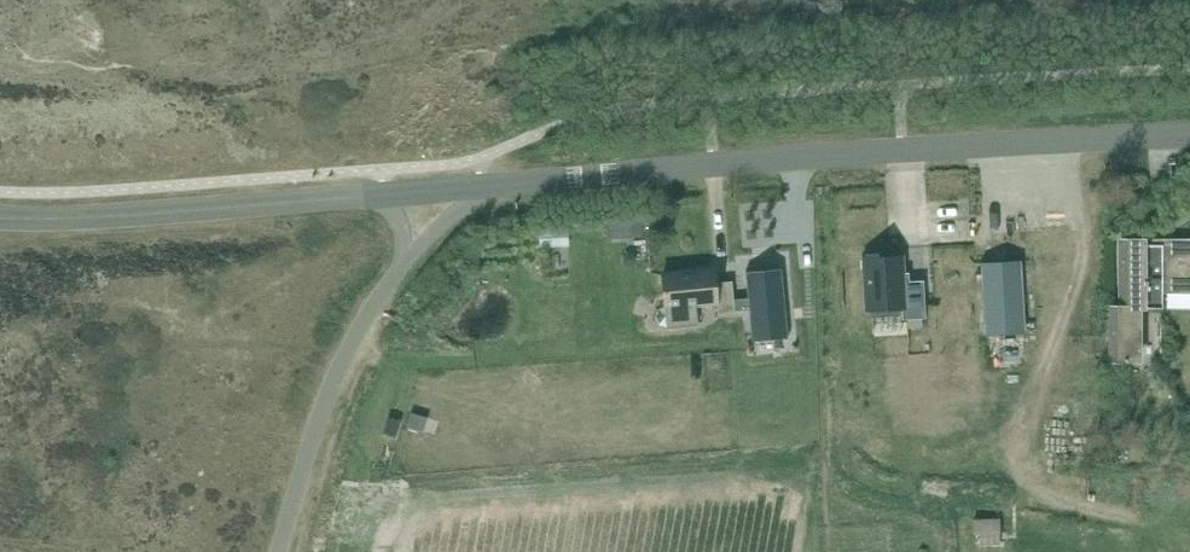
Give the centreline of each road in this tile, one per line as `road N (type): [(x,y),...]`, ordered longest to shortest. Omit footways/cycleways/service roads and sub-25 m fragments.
road 1 (unclassified): [(480,185),(1189,132)]
road 2 (track): [(1078,225),(1081,268),(1015,453),(1044,497),(1139,524)]
road 3 (unclassified): [(0,217),(86,219),(385,194)]
road 4 (unclassified): [(278,551),(344,356),(411,256)]

